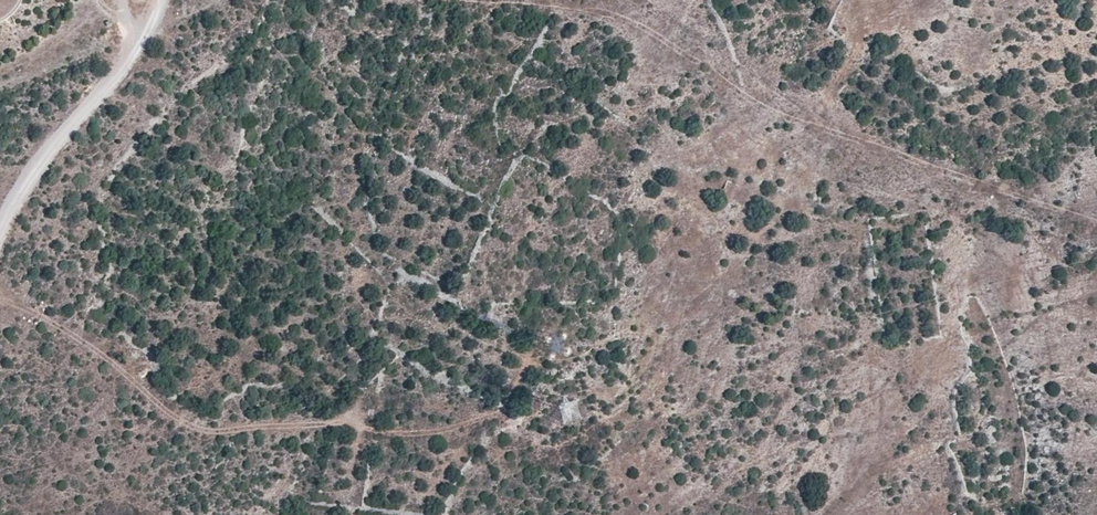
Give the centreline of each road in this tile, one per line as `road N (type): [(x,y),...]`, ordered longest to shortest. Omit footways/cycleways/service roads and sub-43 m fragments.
road 1 (track): [(160,0),(111,79),(41,158),(0,229)]

